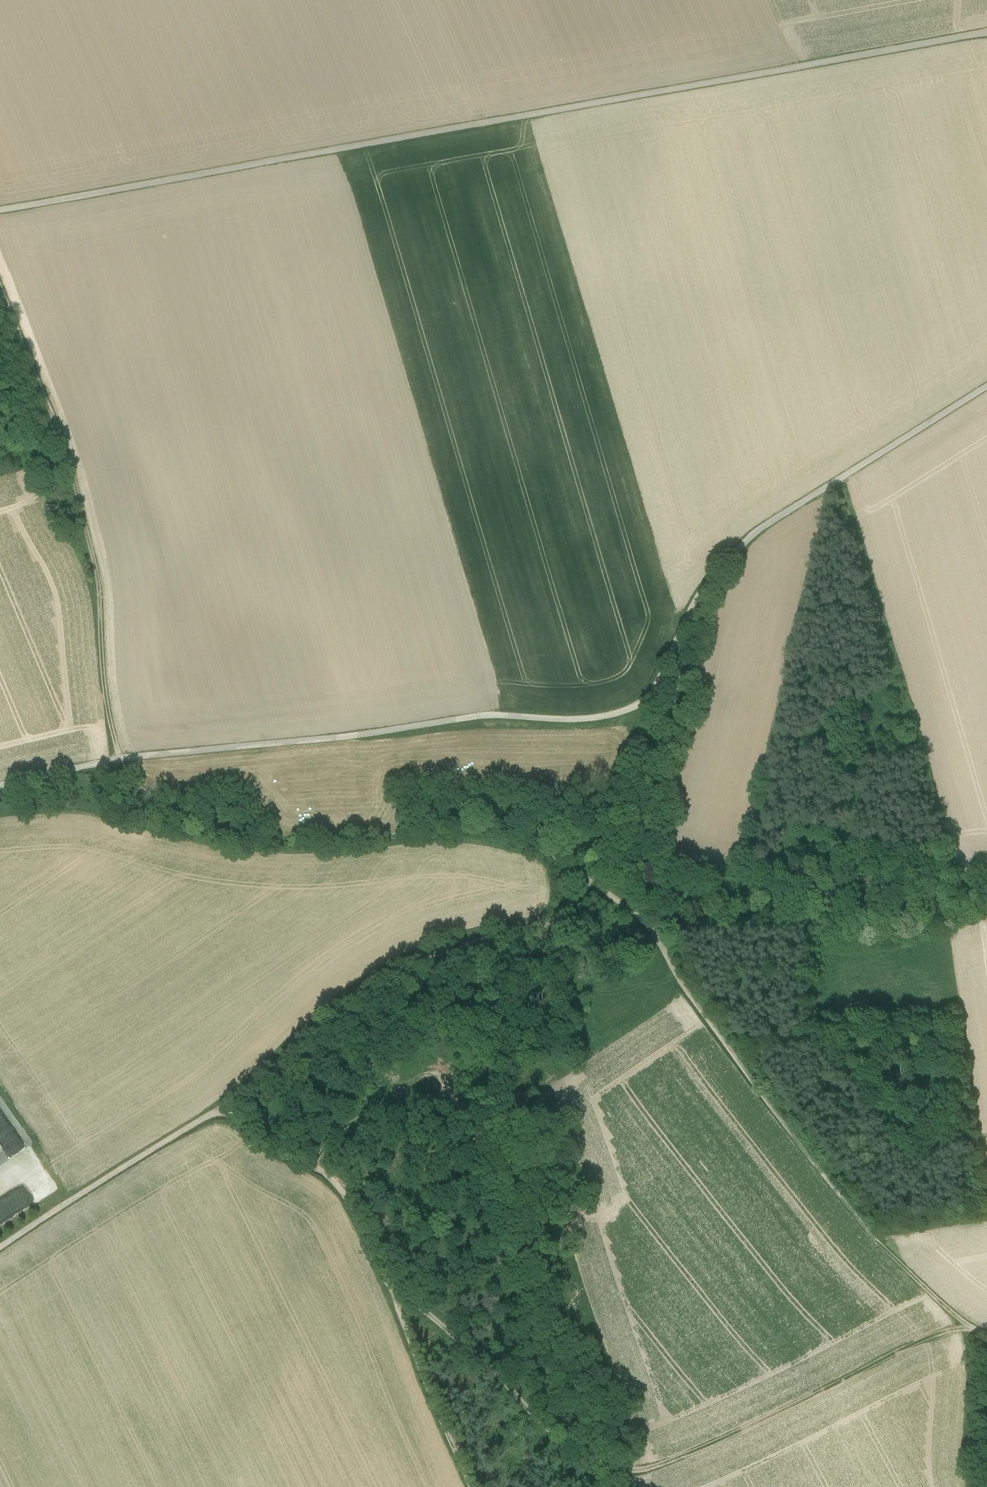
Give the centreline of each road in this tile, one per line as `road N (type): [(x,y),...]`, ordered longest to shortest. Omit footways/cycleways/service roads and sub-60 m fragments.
road 1 (track): [(986,31),(0,211)]
road 2 (track): [(972,1327),(911,1343),(713,1443),(642,1471),(621,1470),(551,1434),(426,1311),(388,1288)]
road 3 (track): [(711,576),(656,682),(624,710),(120,760)]
road 4 (track): [(986,1335),(934,1302),(899,1267),(680,981),(660,927),(590,877)]
road 5 (track): [(120,760),(104,670),(102,571),(84,487),(0,273)]
road 6 (track): [(261,1131),(312,1160),(342,1190),(470,1486)]
road 7 (track): [(567,914),(404,977),(263,1082)]
road 8 (track): [(986,388),(774,515),(725,554),(711,576)]
road 9 (track): [(590,877),(664,745),(713,592),(711,576)]
road 10 (track): [(219,1117),(81,1209)]
road 11 (track): [(120,760),(0,786)]

